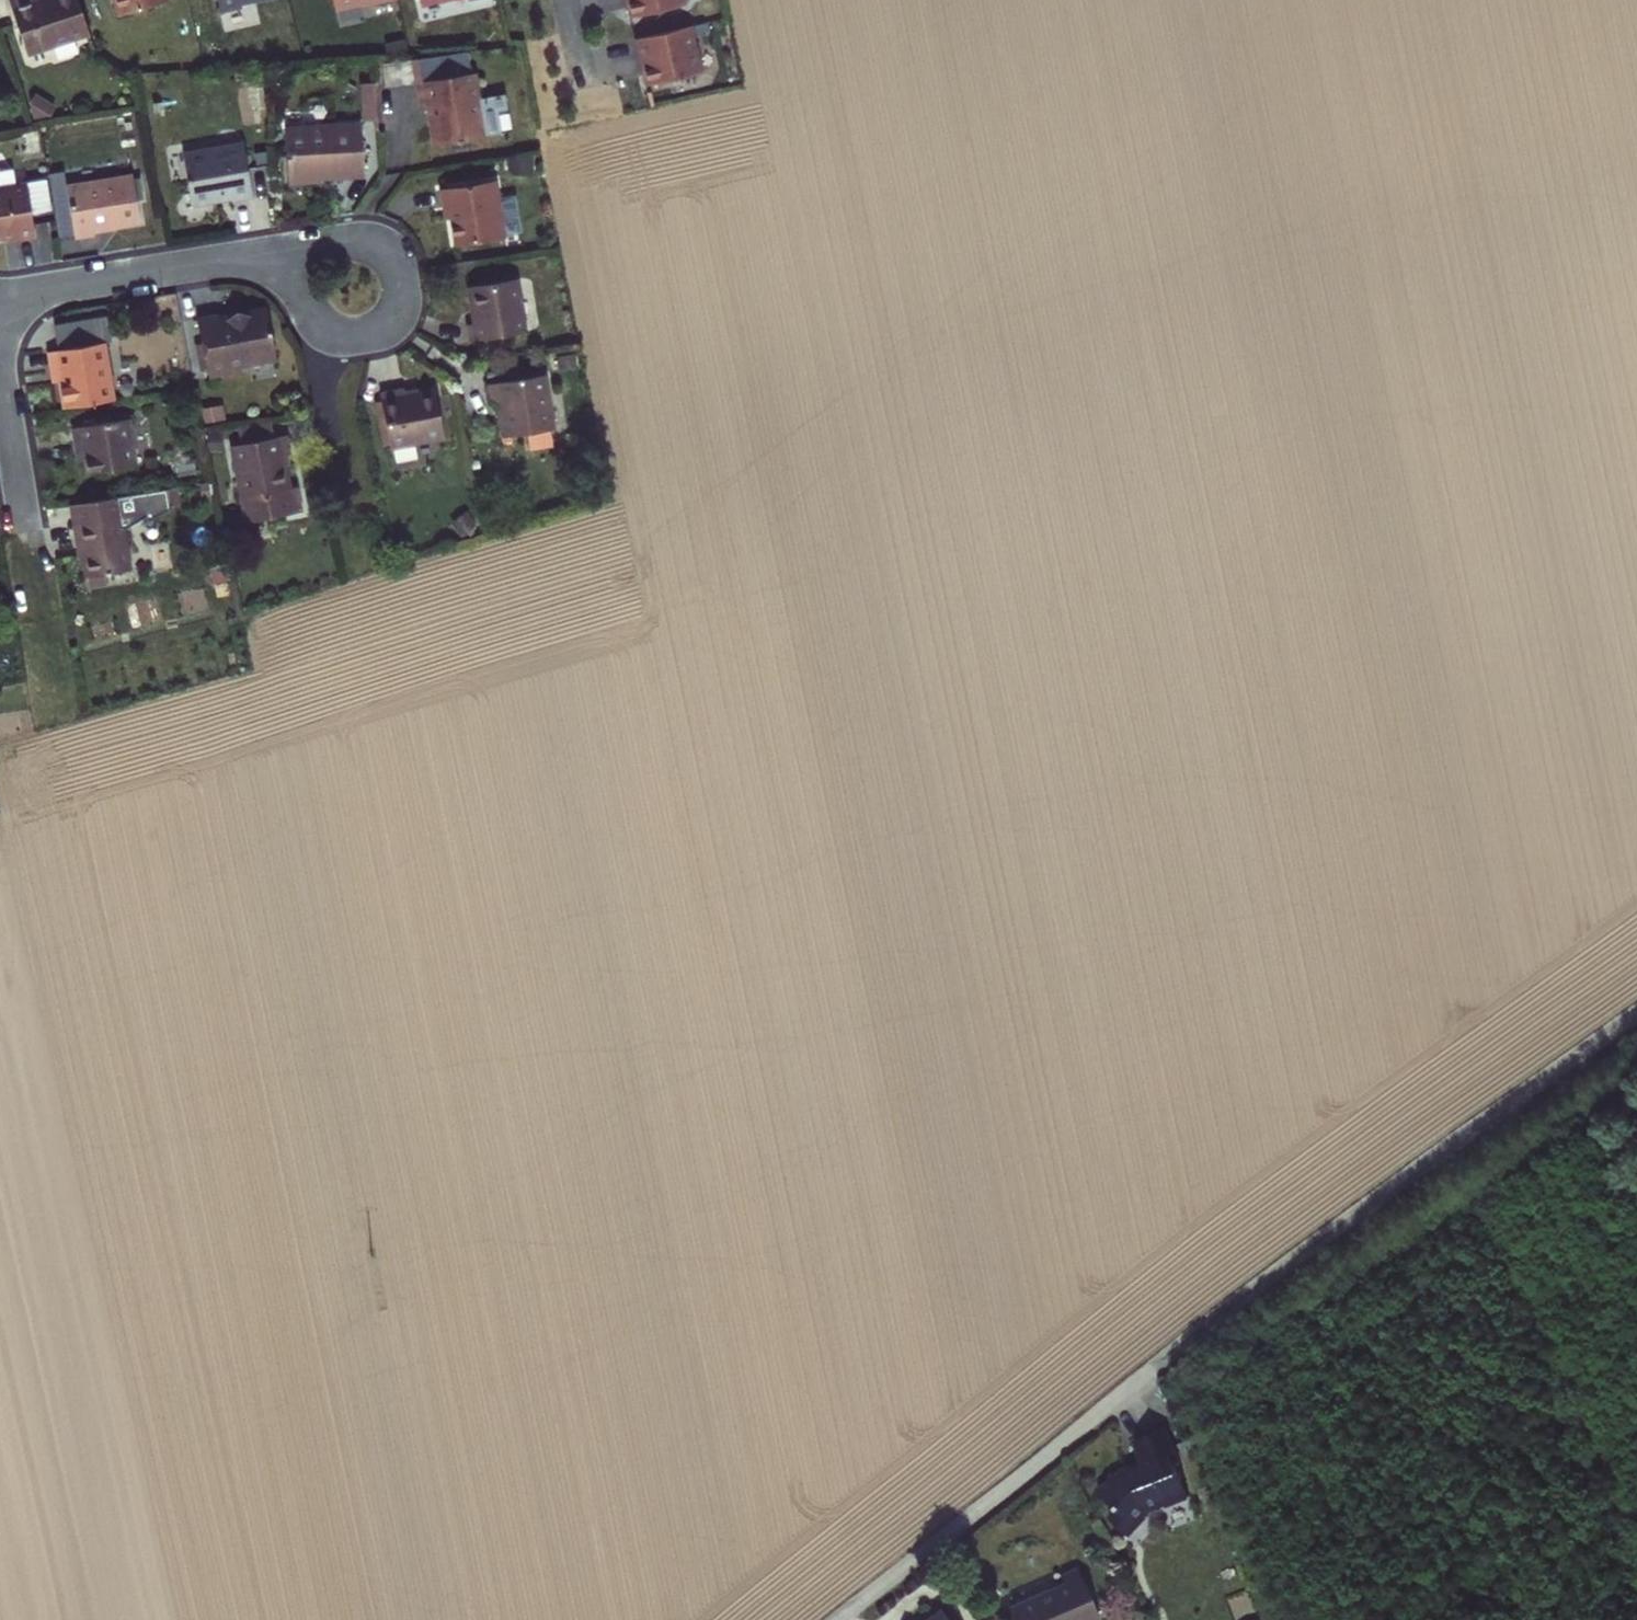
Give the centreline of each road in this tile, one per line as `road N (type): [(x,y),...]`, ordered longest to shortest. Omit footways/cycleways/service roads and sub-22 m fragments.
road 1 (track): [(1636,1012),(1153,1366)]
road 2 (residential): [(842,1619),(1153,1366)]
road 3 (residential): [(0,304),(282,252)]
road 4 (residential): [(282,252),(355,239),(384,251),(395,266),(399,311),(382,331),(348,337),(310,314)]
road 5 (residential): [(0,389),(25,532)]

